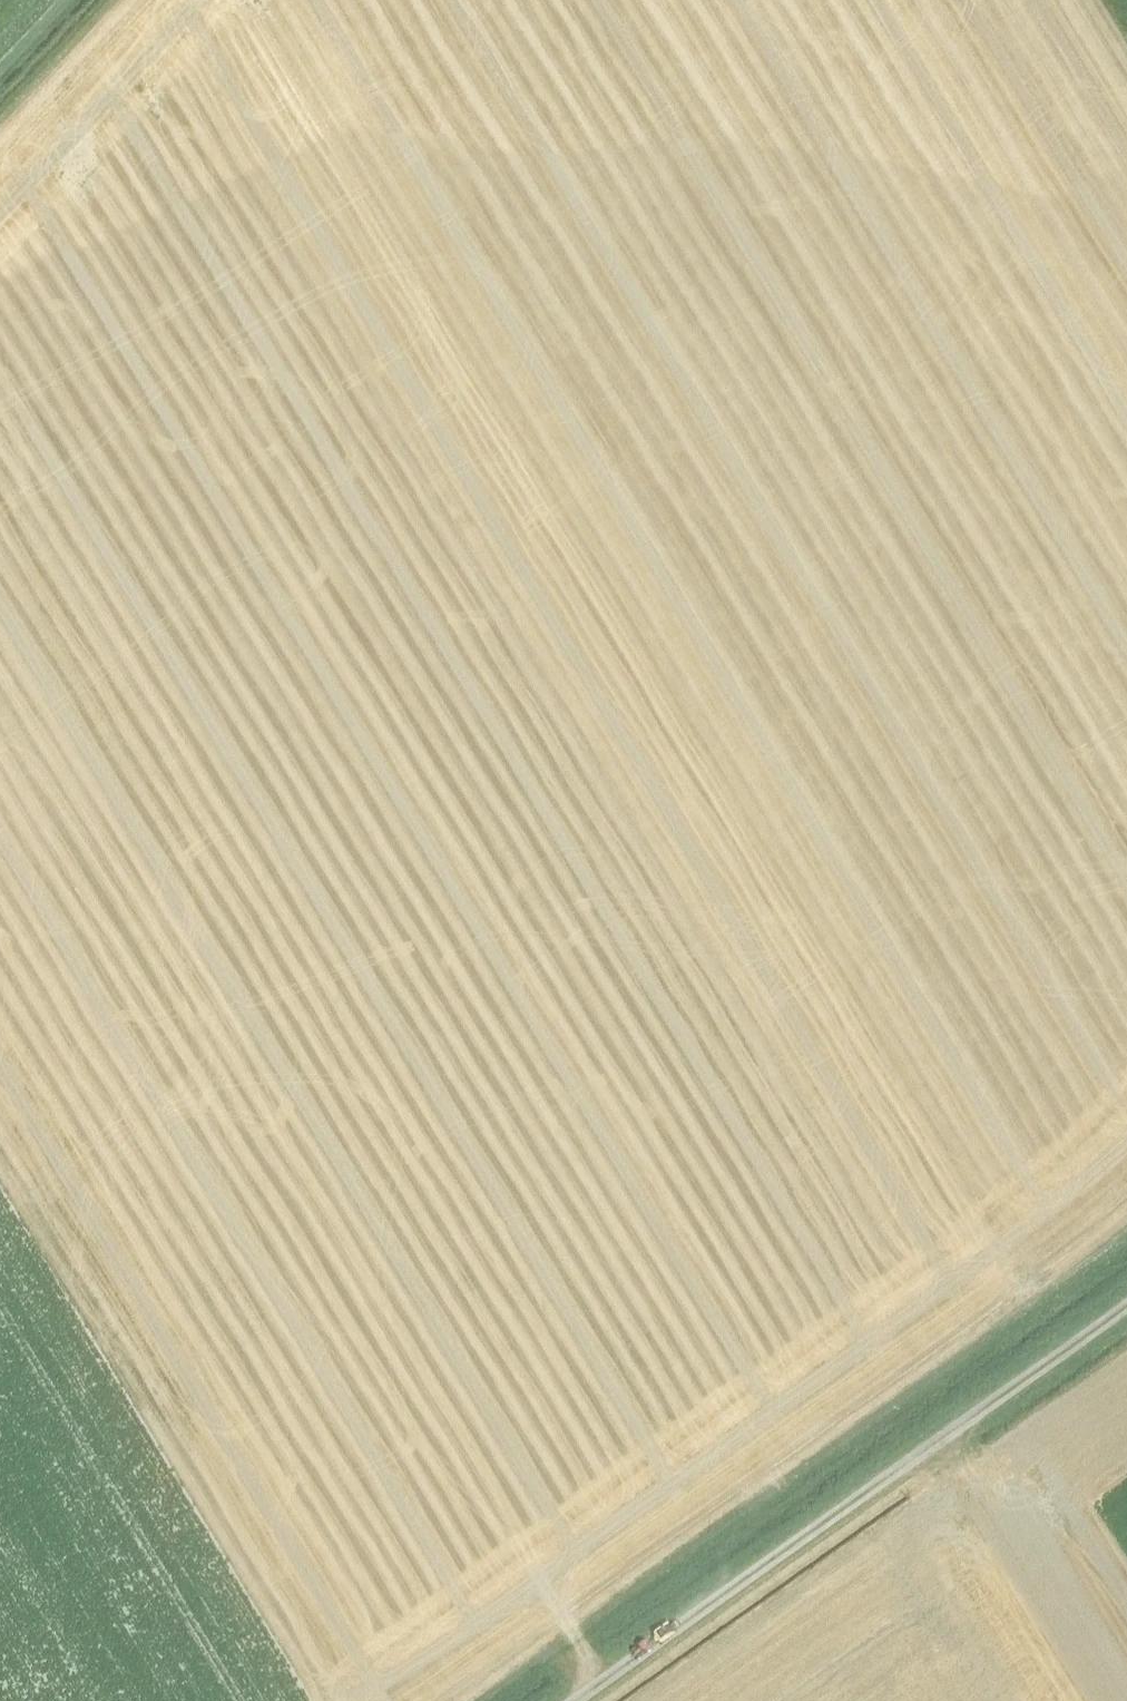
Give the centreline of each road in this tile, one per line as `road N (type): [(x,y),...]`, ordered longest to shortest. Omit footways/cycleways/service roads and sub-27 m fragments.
road 1 (track): [(1126,1311),(583,1700)]

